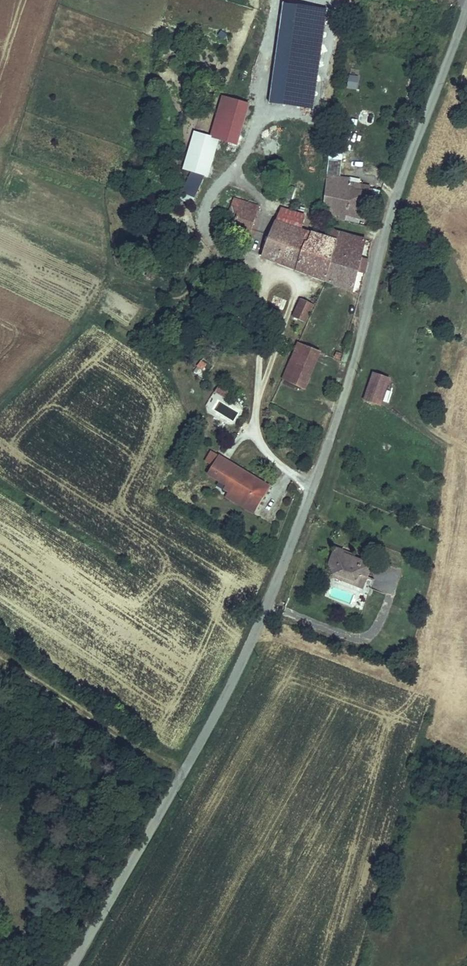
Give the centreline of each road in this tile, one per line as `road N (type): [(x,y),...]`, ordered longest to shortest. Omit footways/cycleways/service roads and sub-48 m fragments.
road 1 (unclassified): [(64,965),(220,710),(270,600),(355,357),(384,224),(466,0)]

